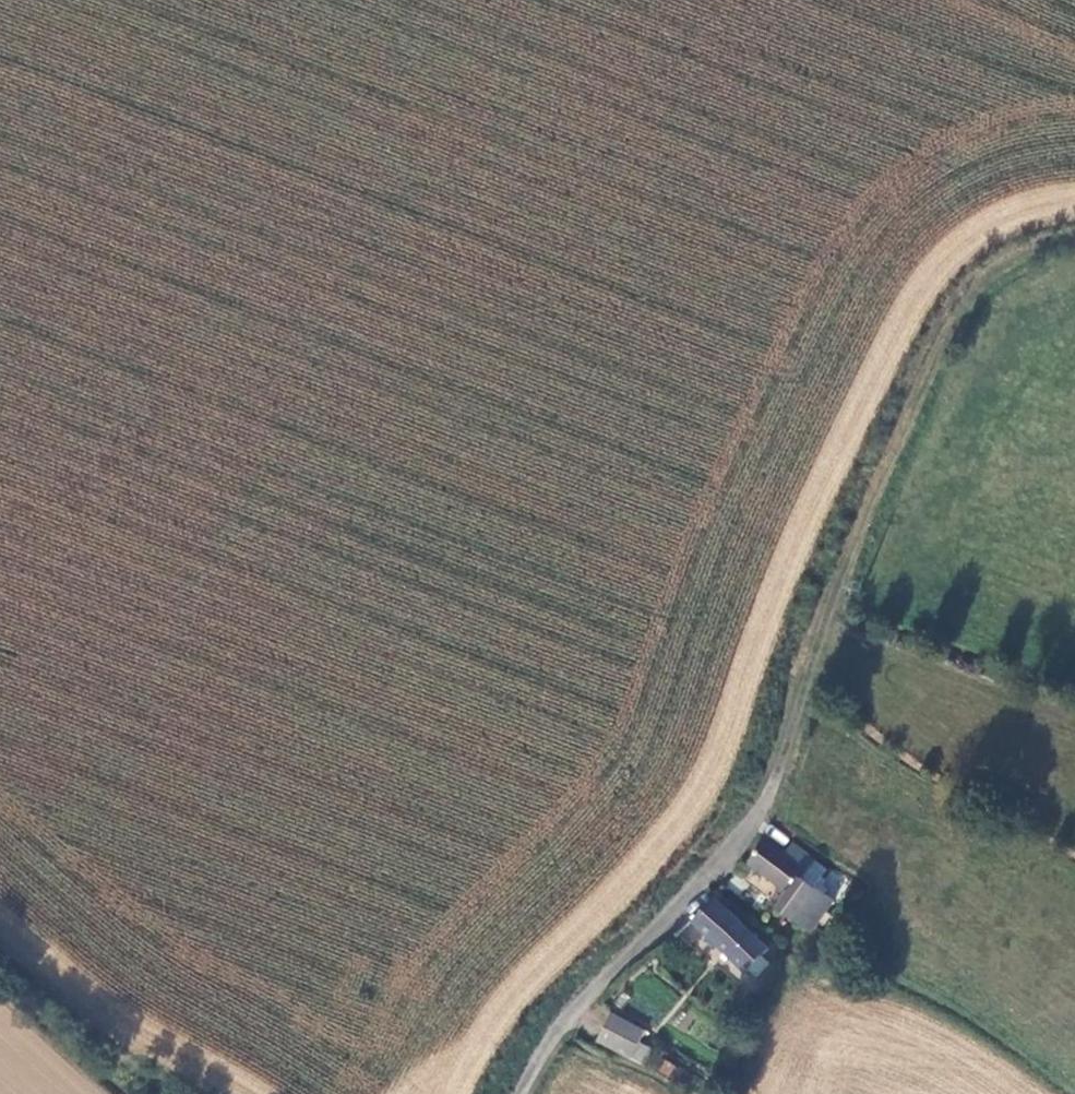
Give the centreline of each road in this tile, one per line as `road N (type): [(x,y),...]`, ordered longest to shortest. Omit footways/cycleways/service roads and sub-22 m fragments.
road 1 (track): [(1074,243),(1000,274),(946,342),(829,623),(764,811)]
road 2 (unclassified): [(764,811),(553,1029),(518,1093)]

